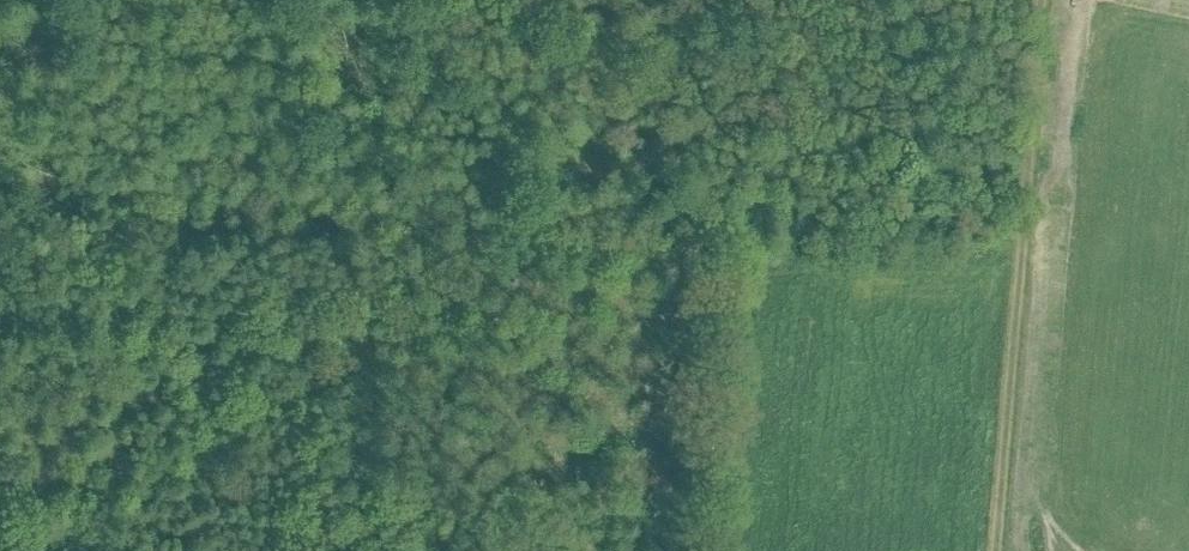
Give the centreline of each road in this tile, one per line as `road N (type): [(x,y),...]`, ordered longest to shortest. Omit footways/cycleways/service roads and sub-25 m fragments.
road 1 (track): [(1050,0),(998,550)]

